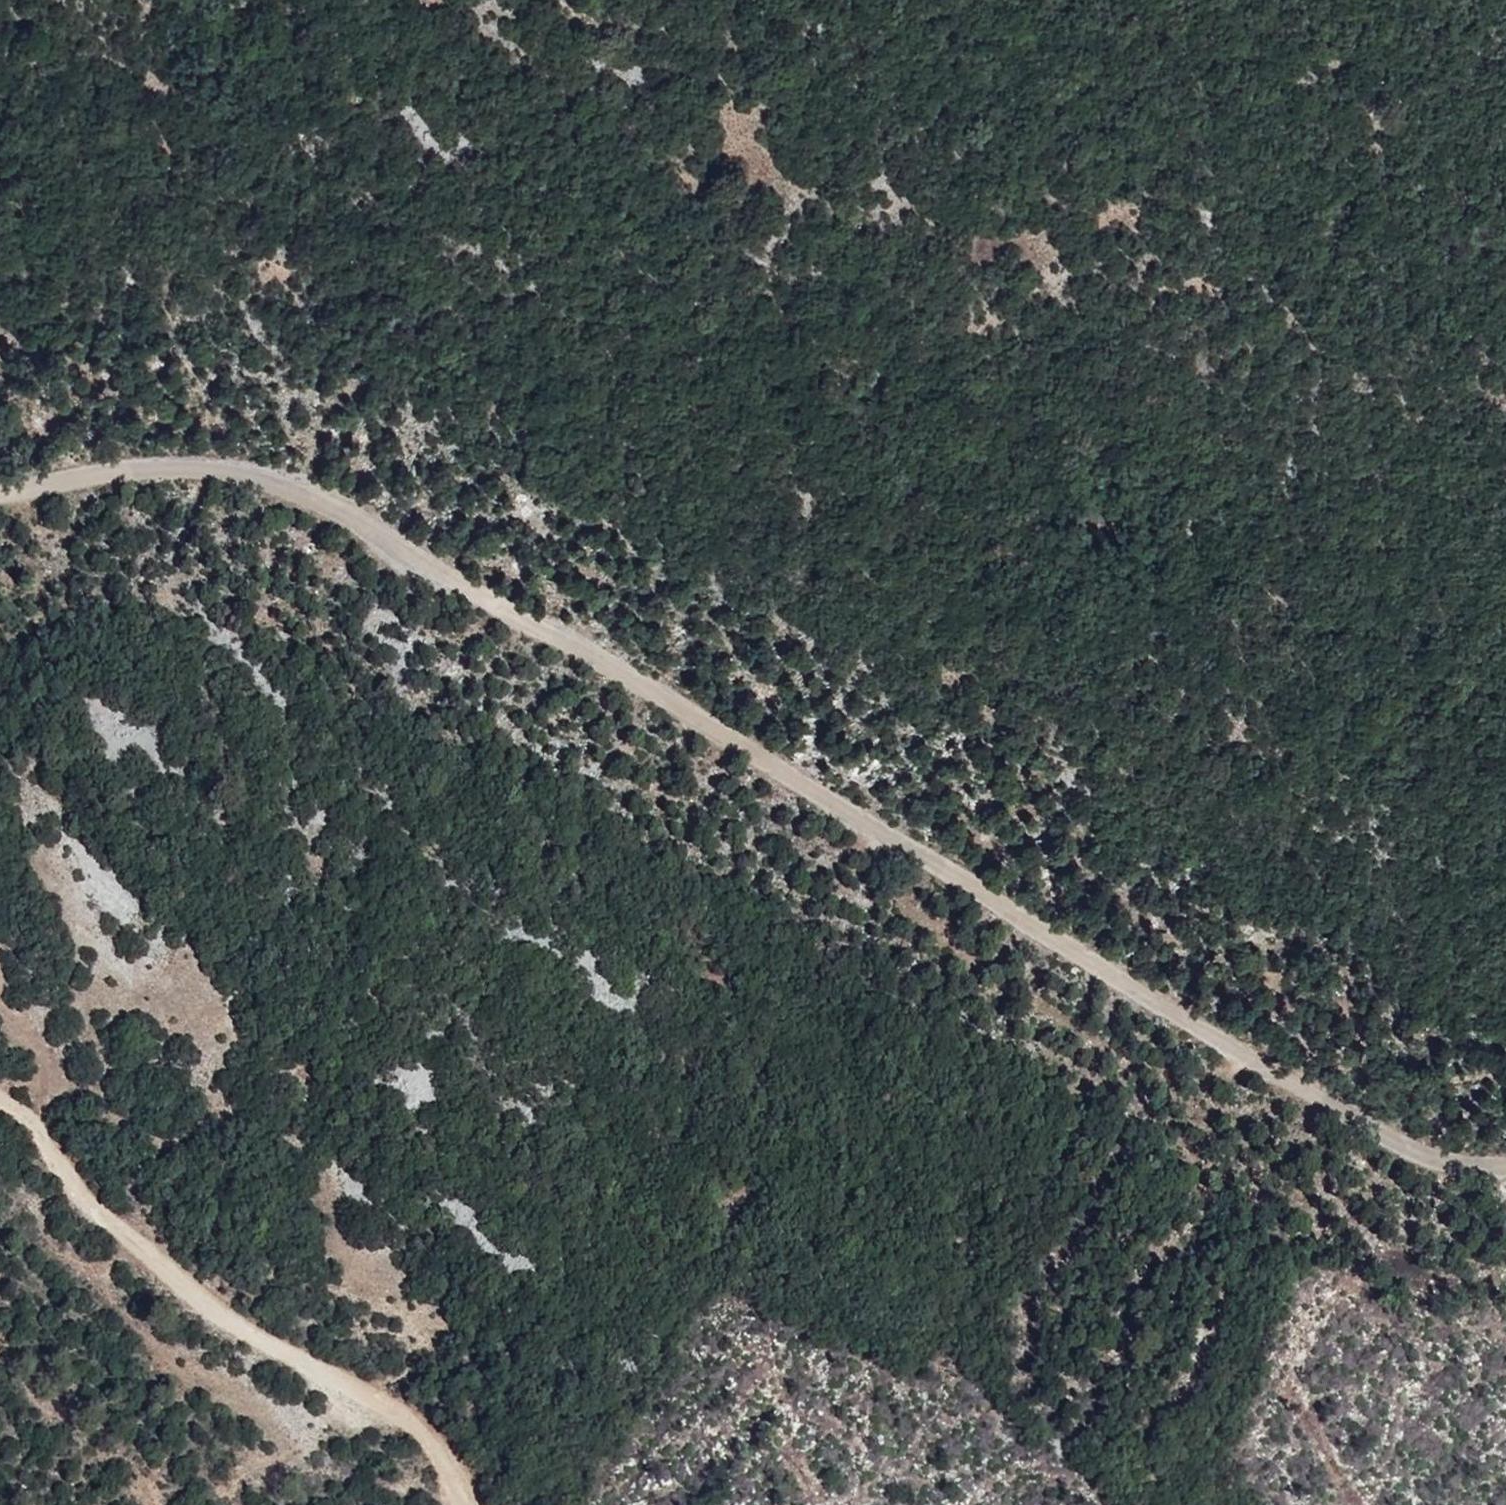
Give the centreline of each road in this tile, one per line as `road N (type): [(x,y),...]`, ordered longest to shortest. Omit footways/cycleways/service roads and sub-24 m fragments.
road 1 (unclassified): [(0,493),(170,463),(234,468),(331,510),(574,642),(1262,1075),(1414,1154),(1452,1166),(1505,1166)]
road 2 (track): [(456,1504),(428,1432),(226,1316),(139,1249),(80,1196),(55,1143),(0,1099)]

